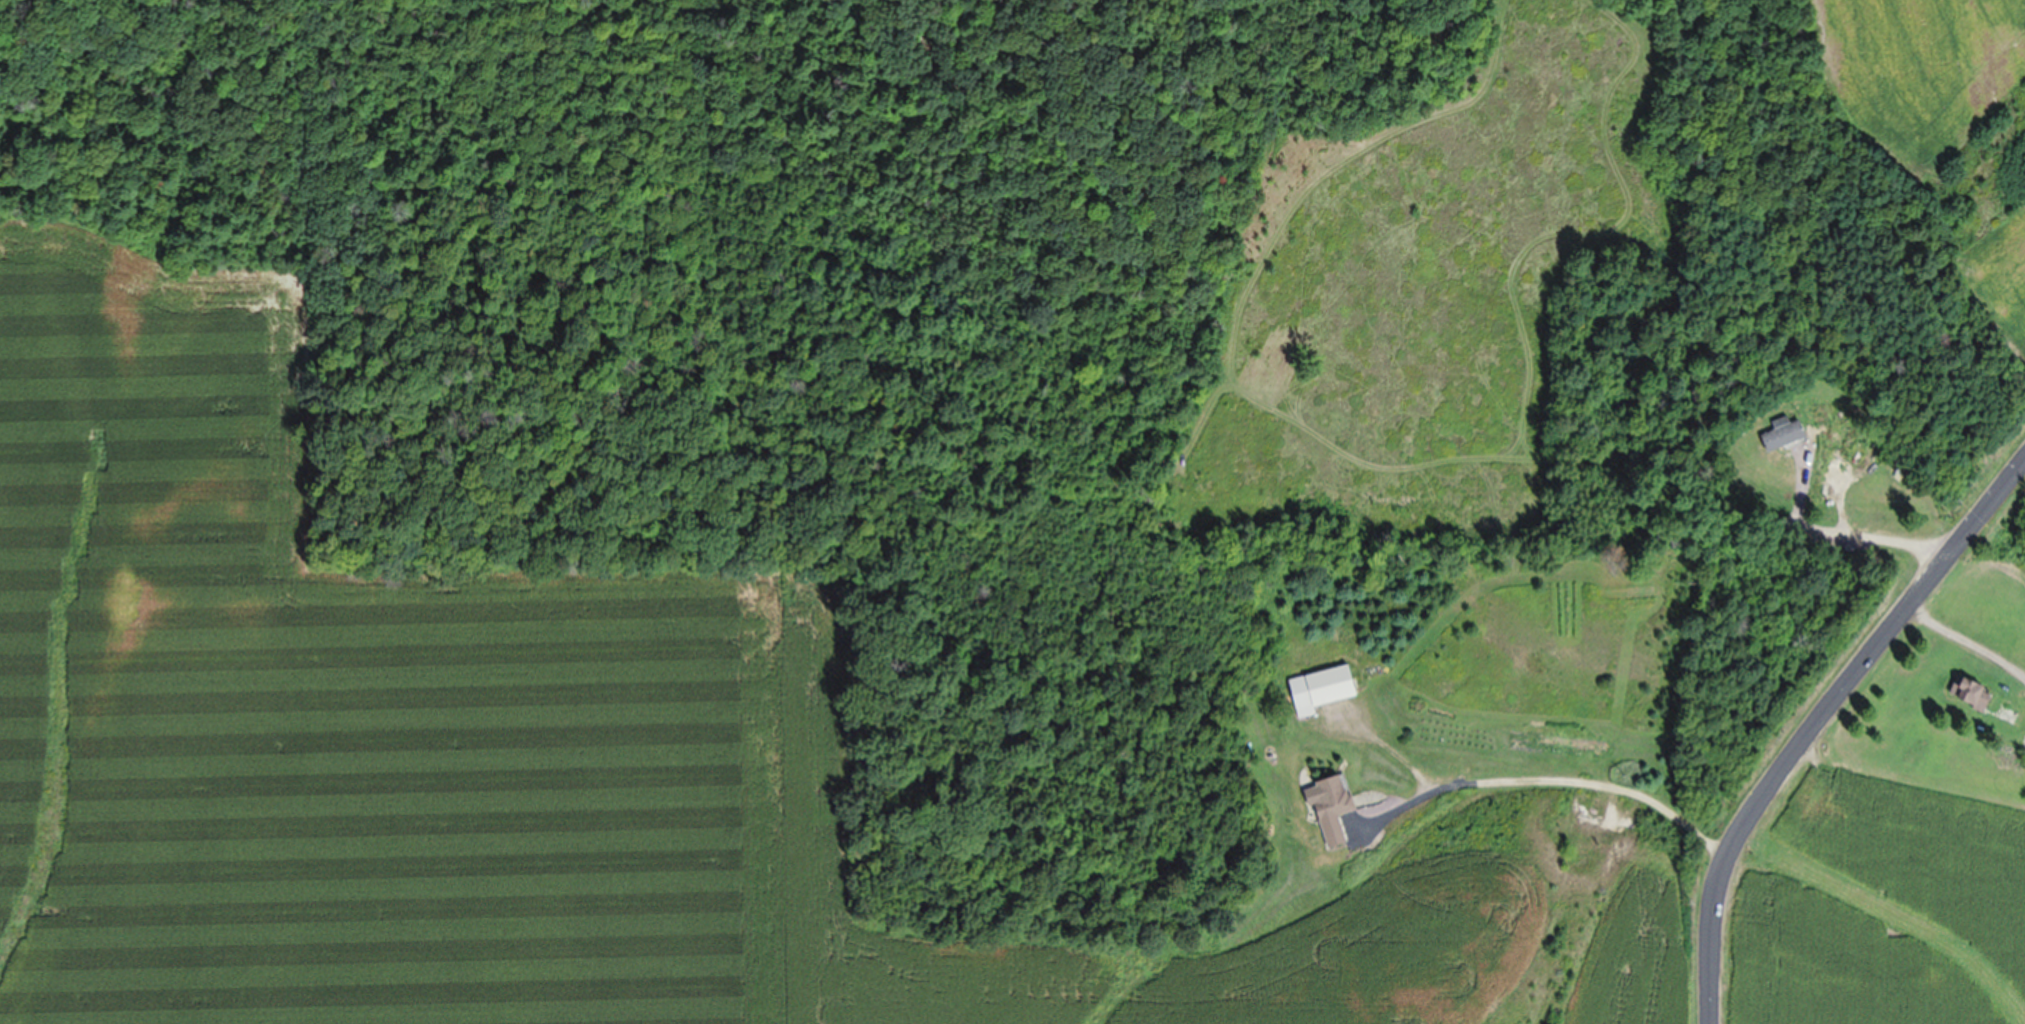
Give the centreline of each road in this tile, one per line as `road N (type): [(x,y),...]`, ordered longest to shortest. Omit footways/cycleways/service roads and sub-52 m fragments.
road 1 (primary): [(1708,1023),(1712,902),(1733,842),(2024,460)]
road 2 (residential): [(1949,559),(1792,527),(1662,479),(1579,464)]

